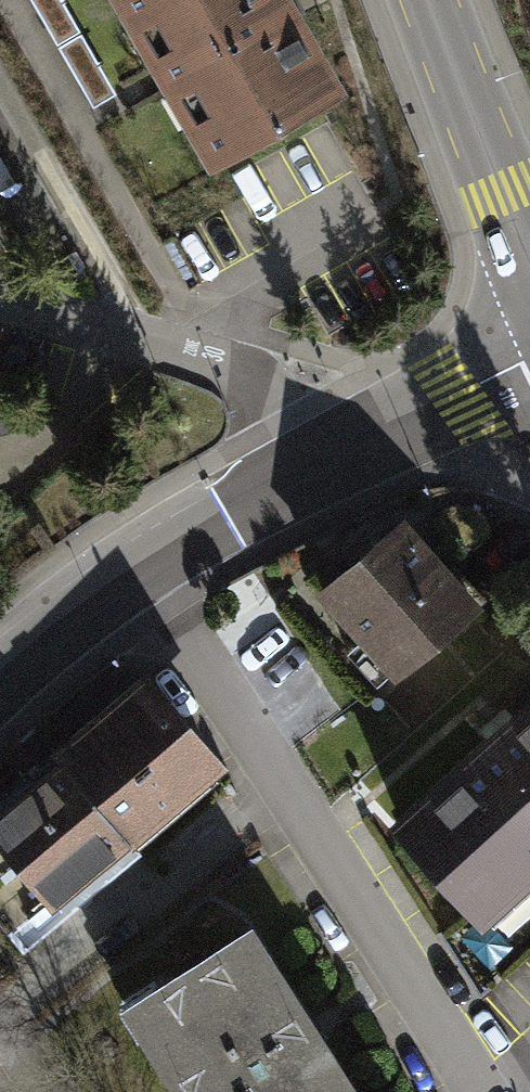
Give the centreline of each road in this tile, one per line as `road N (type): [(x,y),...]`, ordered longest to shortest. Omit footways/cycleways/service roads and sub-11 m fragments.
road 1 (residential): [(303,470),(267,404),(235,374),(0,298)]
road 2 (residential): [(303,470),(135,565),(0,668)]
road 3 (tertiary): [(430,0),(529,248)]
road 4 (residential): [(529,360),(303,470)]

